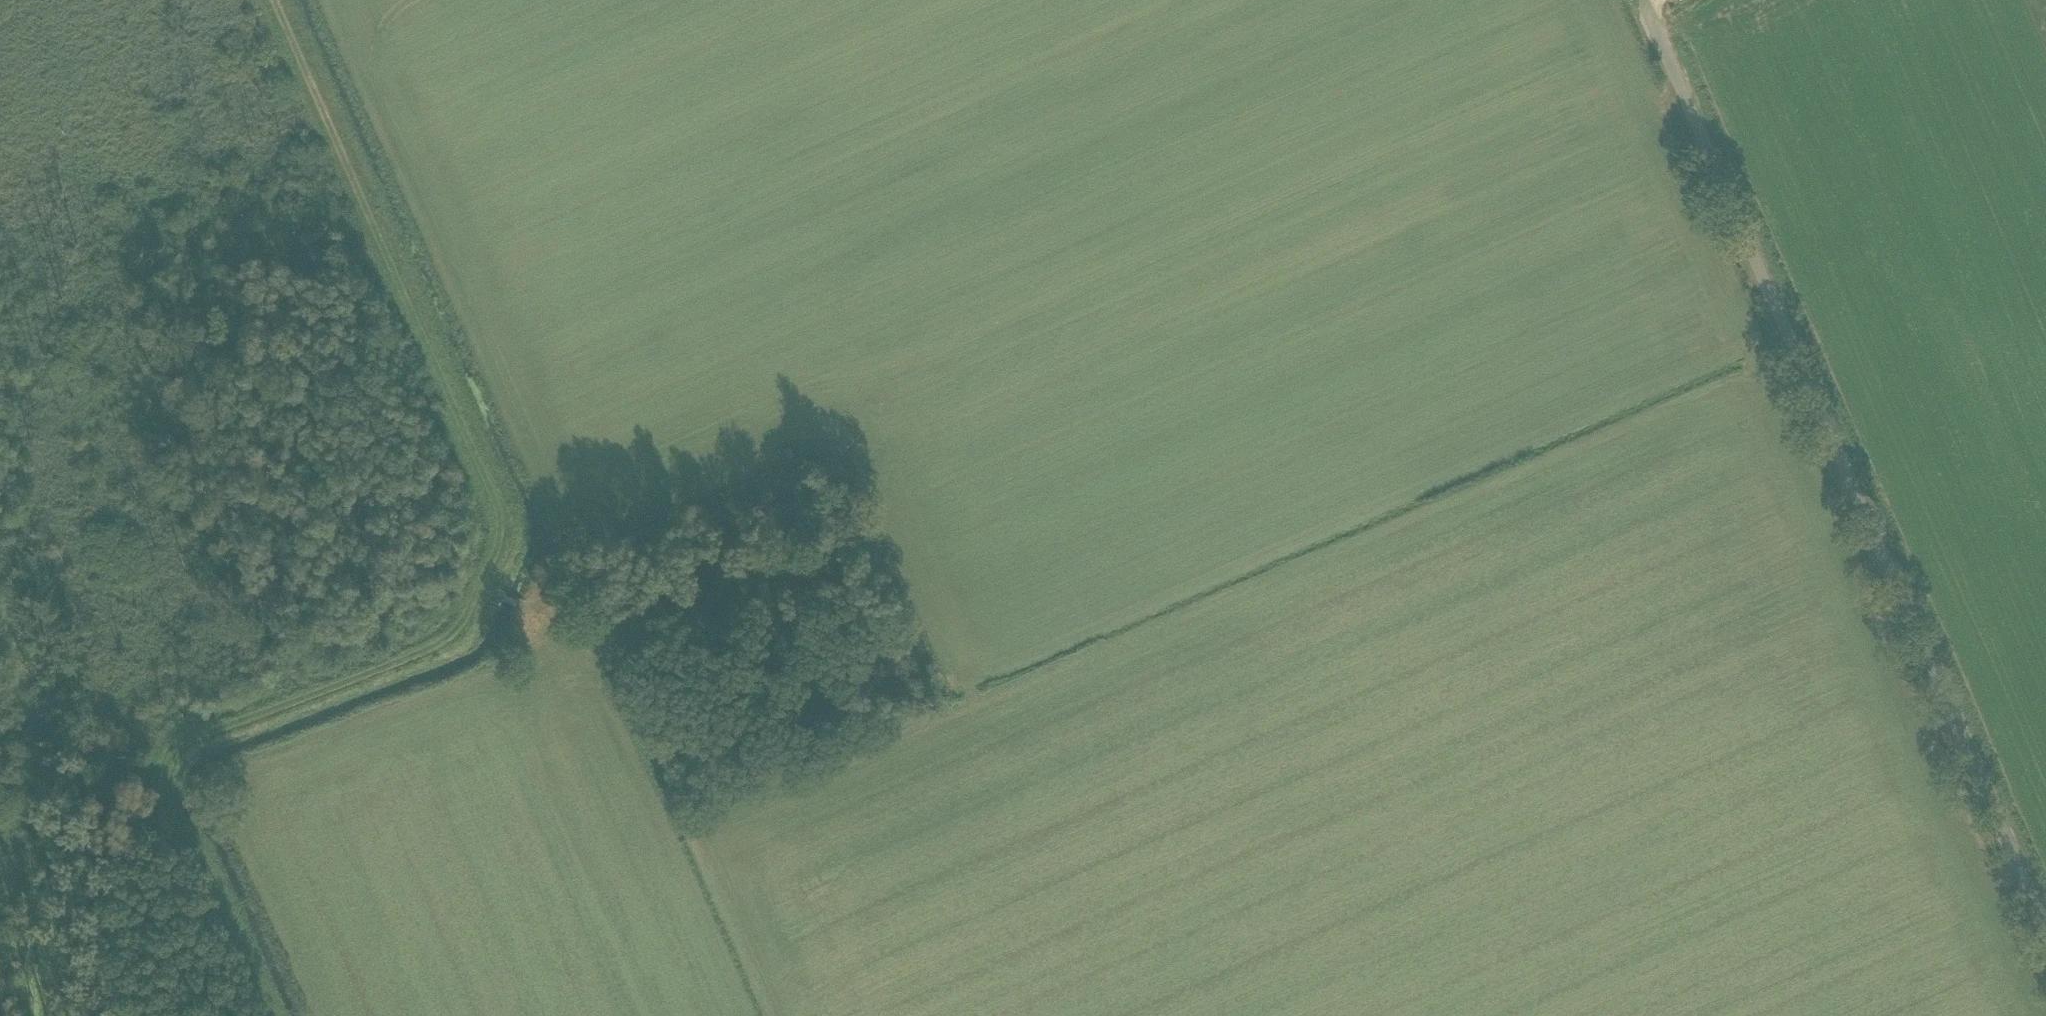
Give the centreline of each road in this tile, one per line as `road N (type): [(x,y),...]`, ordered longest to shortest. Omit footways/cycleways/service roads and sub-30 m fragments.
road 1 (track): [(273,0),(501,518),(497,549),(450,638),(202,734),(179,747),(165,770),(166,798),(268,1015)]
road 2 (unclassified): [(2045,926),(1653,0)]

